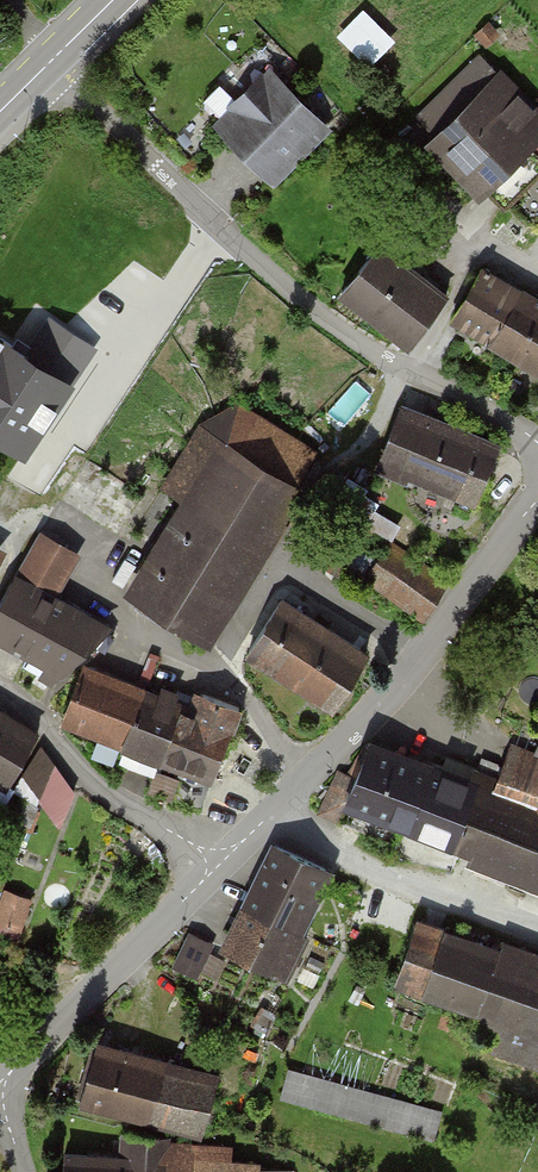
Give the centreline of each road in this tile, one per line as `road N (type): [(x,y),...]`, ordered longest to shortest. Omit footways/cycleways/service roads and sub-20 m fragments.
road 1 (unclassified): [(0,1084),(378,705),(537,502)]
road 2 (residential): [(537,444),(308,306),(52,61)]

